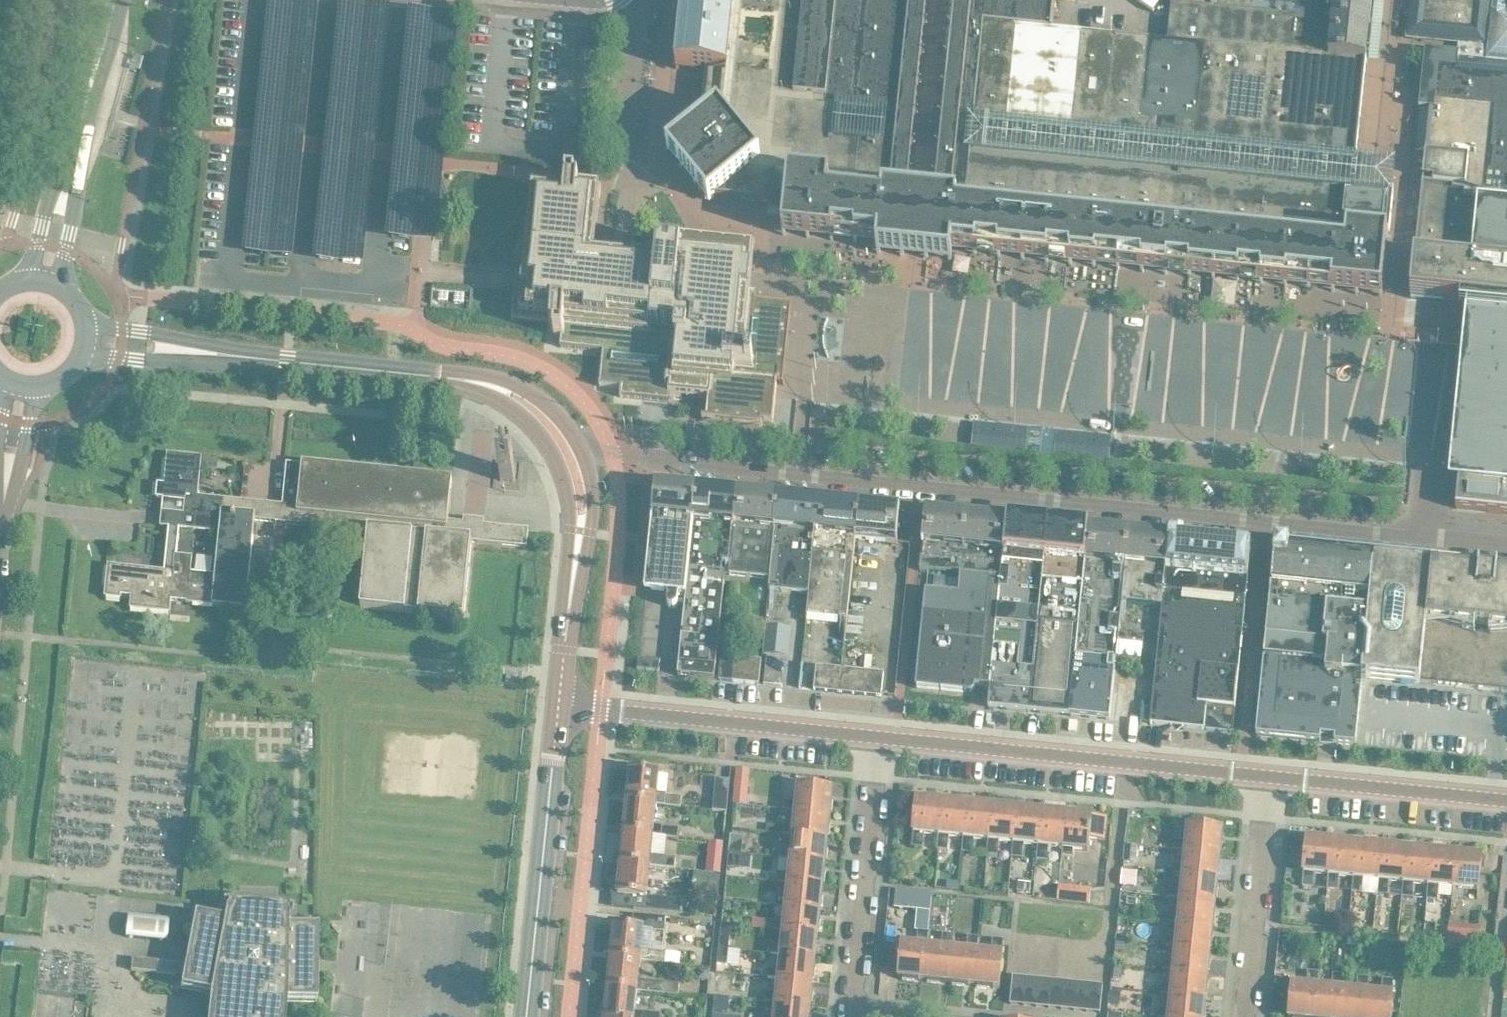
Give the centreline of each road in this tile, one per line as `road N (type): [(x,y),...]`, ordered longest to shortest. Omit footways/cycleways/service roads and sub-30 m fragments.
road 1 (residential): [(1506,544),(583,453)]
road 2 (residential): [(1269,778),(881,737)]
road 3 (residential): [(881,737),(557,703)]
road 4 (tertiary): [(526,1016),(557,703)]
road 5 (tertiary): [(474,379),(174,349)]
road 6 (residential): [(855,1016),(881,737)]
road 7 (residential): [(1249,1016),(1269,778)]
road 8 (residential): [(1506,802),(1269,778)]
road 9 (tertiary): [(474,379),(510,401),(556,454),(572,508),(573,567)]
road 10 (tertiary): [(583,453),(531,392),(474,379)]
road 11 (tertiary): [(557,703),(573,567)]
road 12 (residential): [(1,513),(33,388)]

